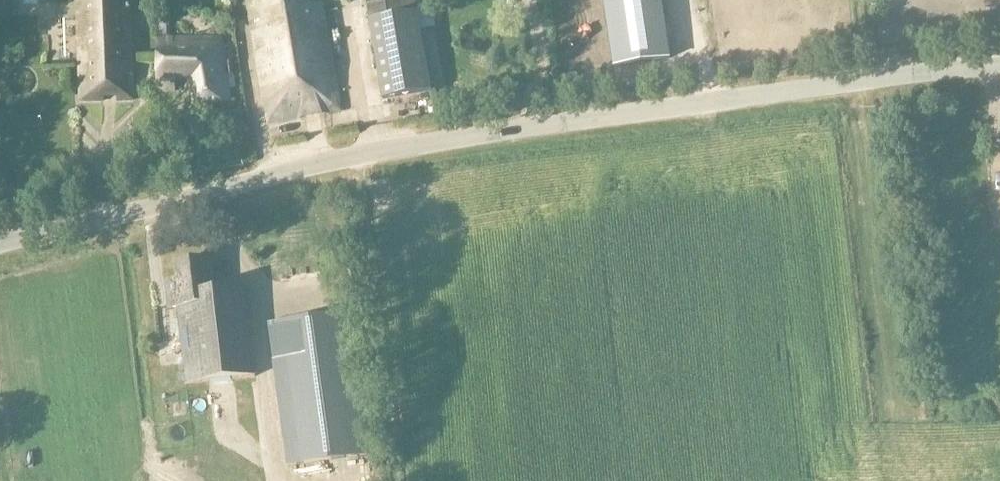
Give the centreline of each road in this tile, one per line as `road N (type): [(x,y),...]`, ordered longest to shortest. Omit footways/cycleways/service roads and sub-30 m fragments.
road 1 (unclassified): [(999,66),(421,144),(0,243)]

